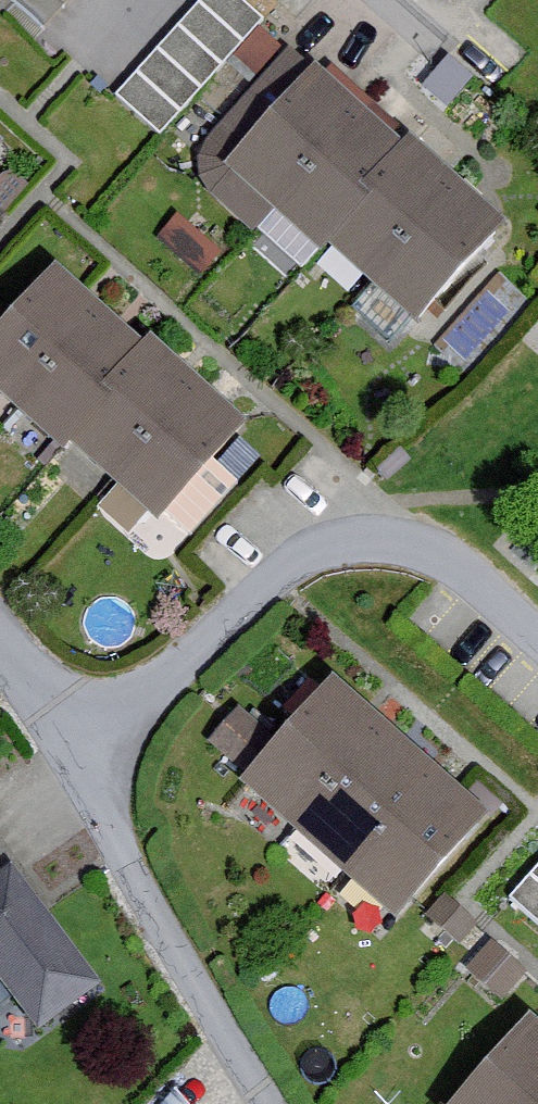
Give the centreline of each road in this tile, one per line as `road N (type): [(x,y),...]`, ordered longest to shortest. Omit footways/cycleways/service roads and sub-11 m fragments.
road 1 (residential): [(537,639),(430,553),(379,539),(323,546),(271,579),(78,748)]
road 2 (residential): [(78,748),(138,885),(270,1103)]
road 3 (residential): [(0,643),(78,748)]

